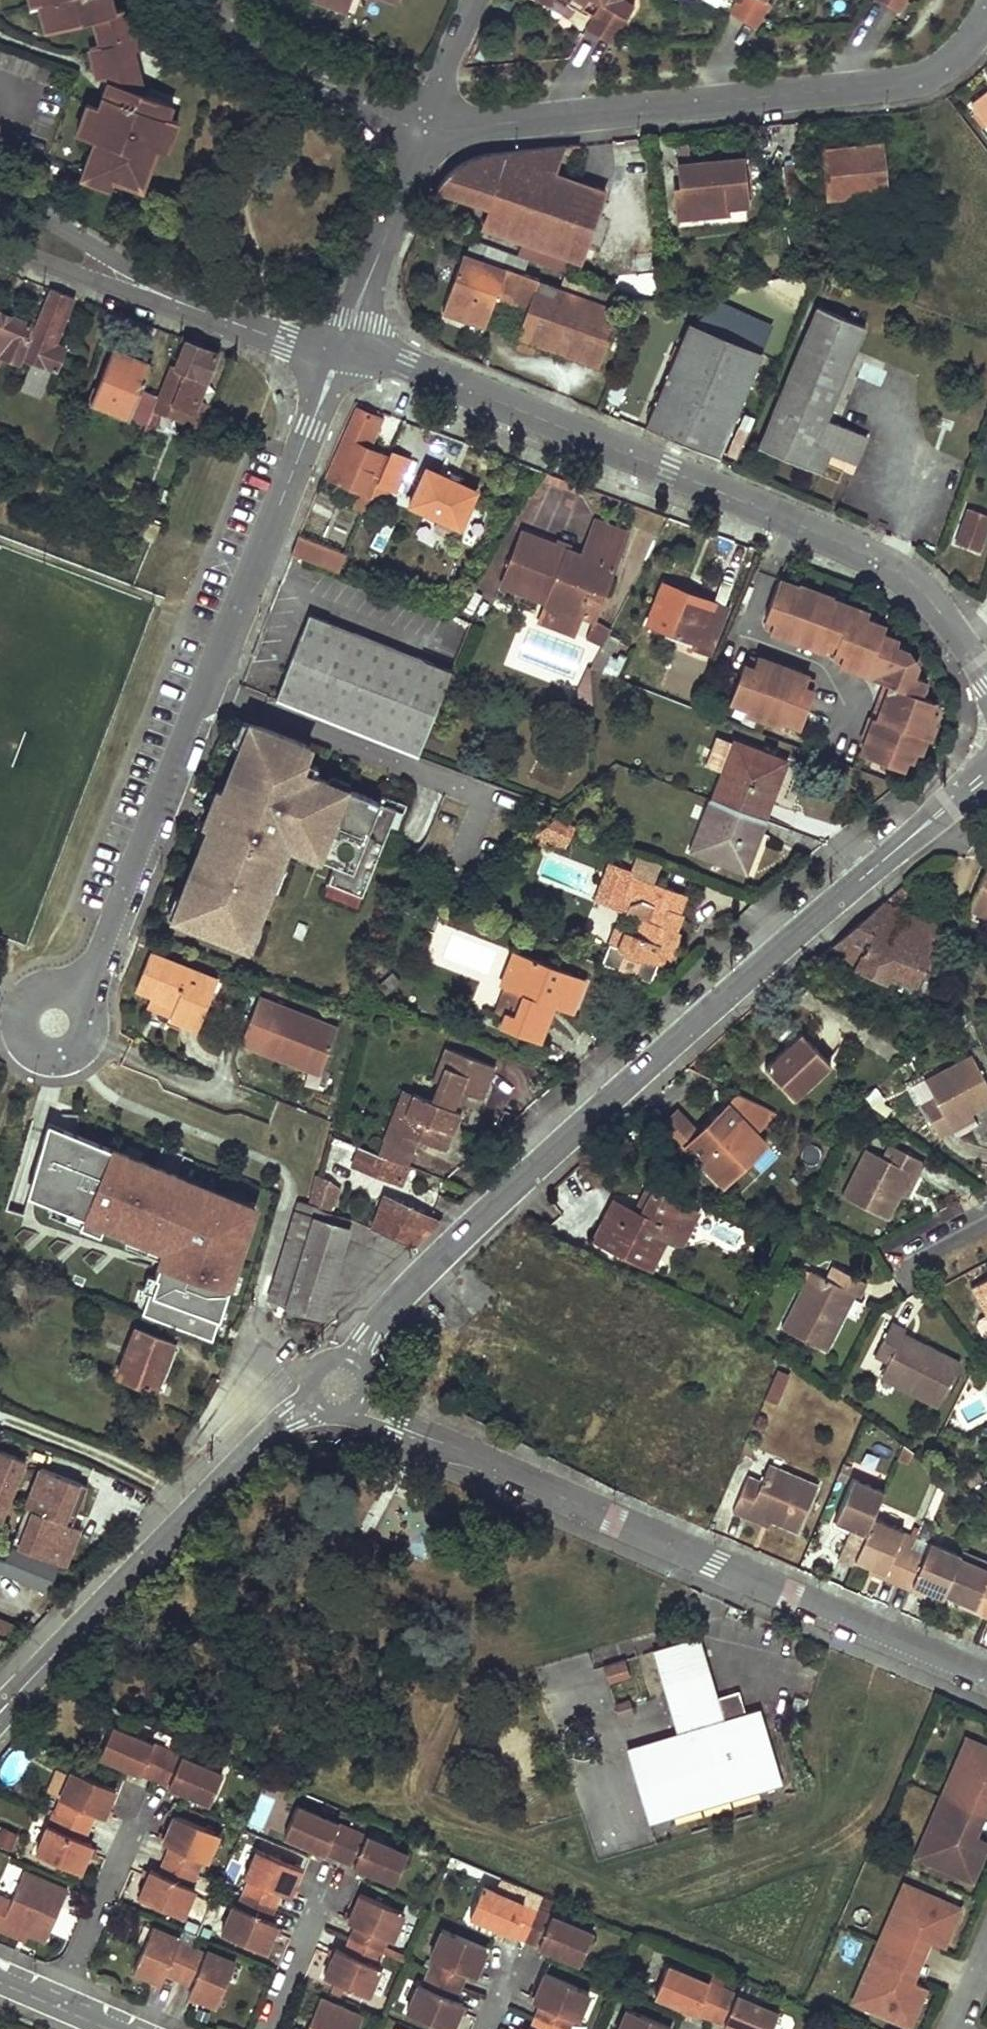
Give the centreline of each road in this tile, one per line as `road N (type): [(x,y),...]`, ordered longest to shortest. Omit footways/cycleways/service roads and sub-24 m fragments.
road 1 (unclassified): [(986,765),(661,1044),(418,1268),(317,1376)]
road 2 (residential): [(986,672),(894,567),(404,365),(338,352)]
road 3 (residential): [(317,1376),(328,1389),(986,1675)]
road 4 (residential): [(338,352),(99,967),(54,1025)]
road 5 (residential): [(424,127),(889,84),(938,68),(986,15)]
road 6 (unclassified): [(317,1376),(0,1704)]
road 7 (residential): [(203,0),(253,57),(424,127)]
road 8 (residential): [(338,352),(424,127)]
road 9 (residential): [(178,303),(0,198)]
road 10 (residential): [(0,247),(178,303)]
road 11 (residential): [(338,352),(281,341),(178,303)]
road 12 (residential): [(424,127),(469,0)]

